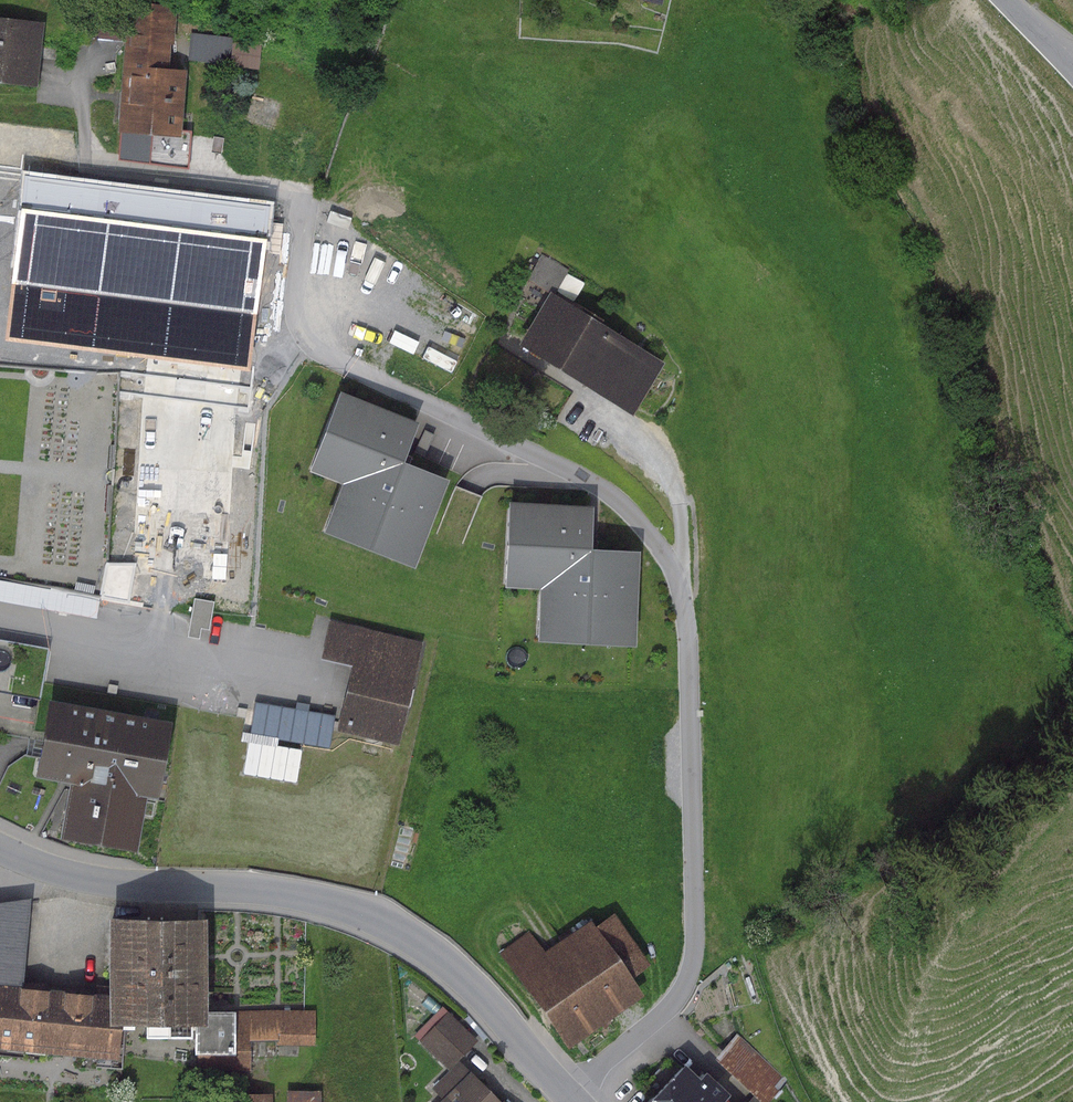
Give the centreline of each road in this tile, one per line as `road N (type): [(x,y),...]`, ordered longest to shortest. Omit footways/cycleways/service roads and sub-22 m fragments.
road 1 (residential): [(569,1093),(668,1010),(693,964),(684,607),(671,568),(618,499),(583,476),(318,353),(295,315),(305,231),(294,202),(105,175)]
road 2 (tertiary): [(569,1093),(463,976),(379,916),(323,897),(88,876),(29,859)]

